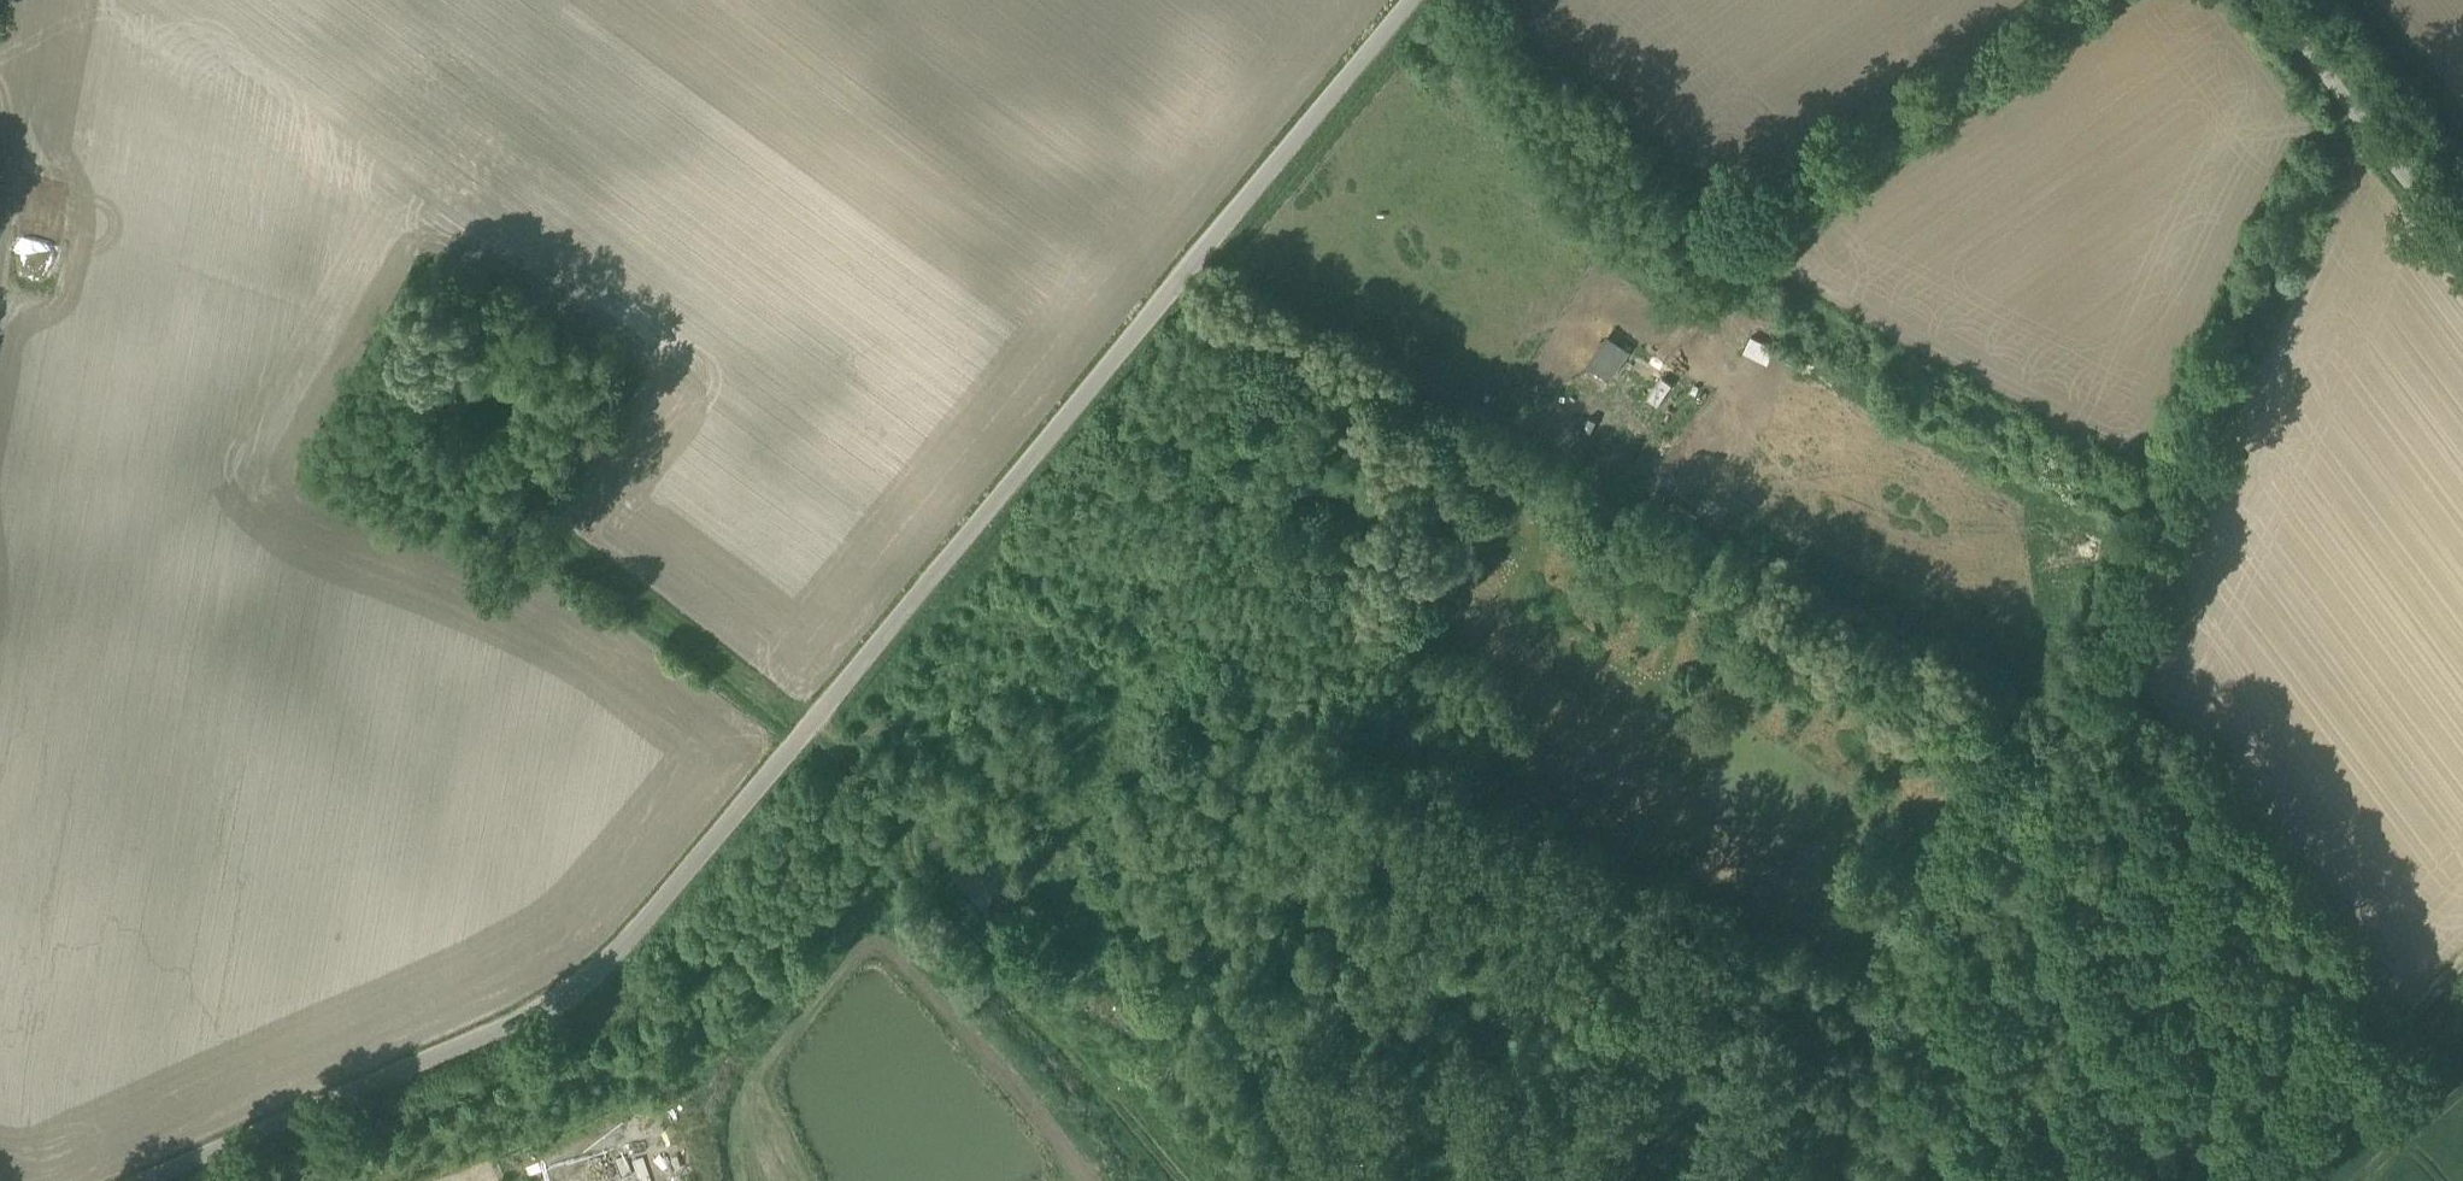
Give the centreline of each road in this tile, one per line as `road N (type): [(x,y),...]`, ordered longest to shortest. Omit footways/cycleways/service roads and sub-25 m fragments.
road 1 (unclassified): [(145,1180),(590,983),(880,649),(1417,0)]
road 2 (track): [(1189,275),(1586,468)]
road 3 (unclassified): [(2268,0),(2462,253)]

